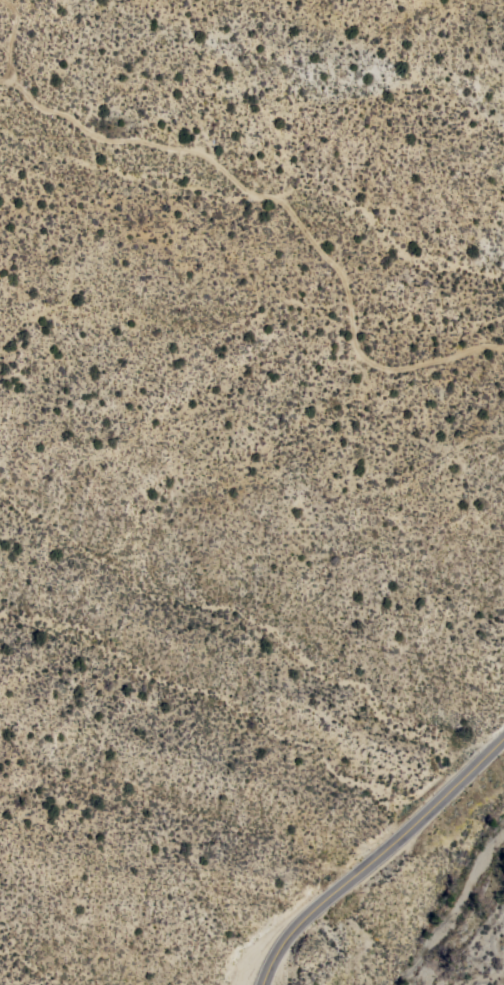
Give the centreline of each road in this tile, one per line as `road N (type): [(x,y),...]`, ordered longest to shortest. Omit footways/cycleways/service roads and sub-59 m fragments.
road 1 (secondary): [(266,984),(297,928),(503,740)]

